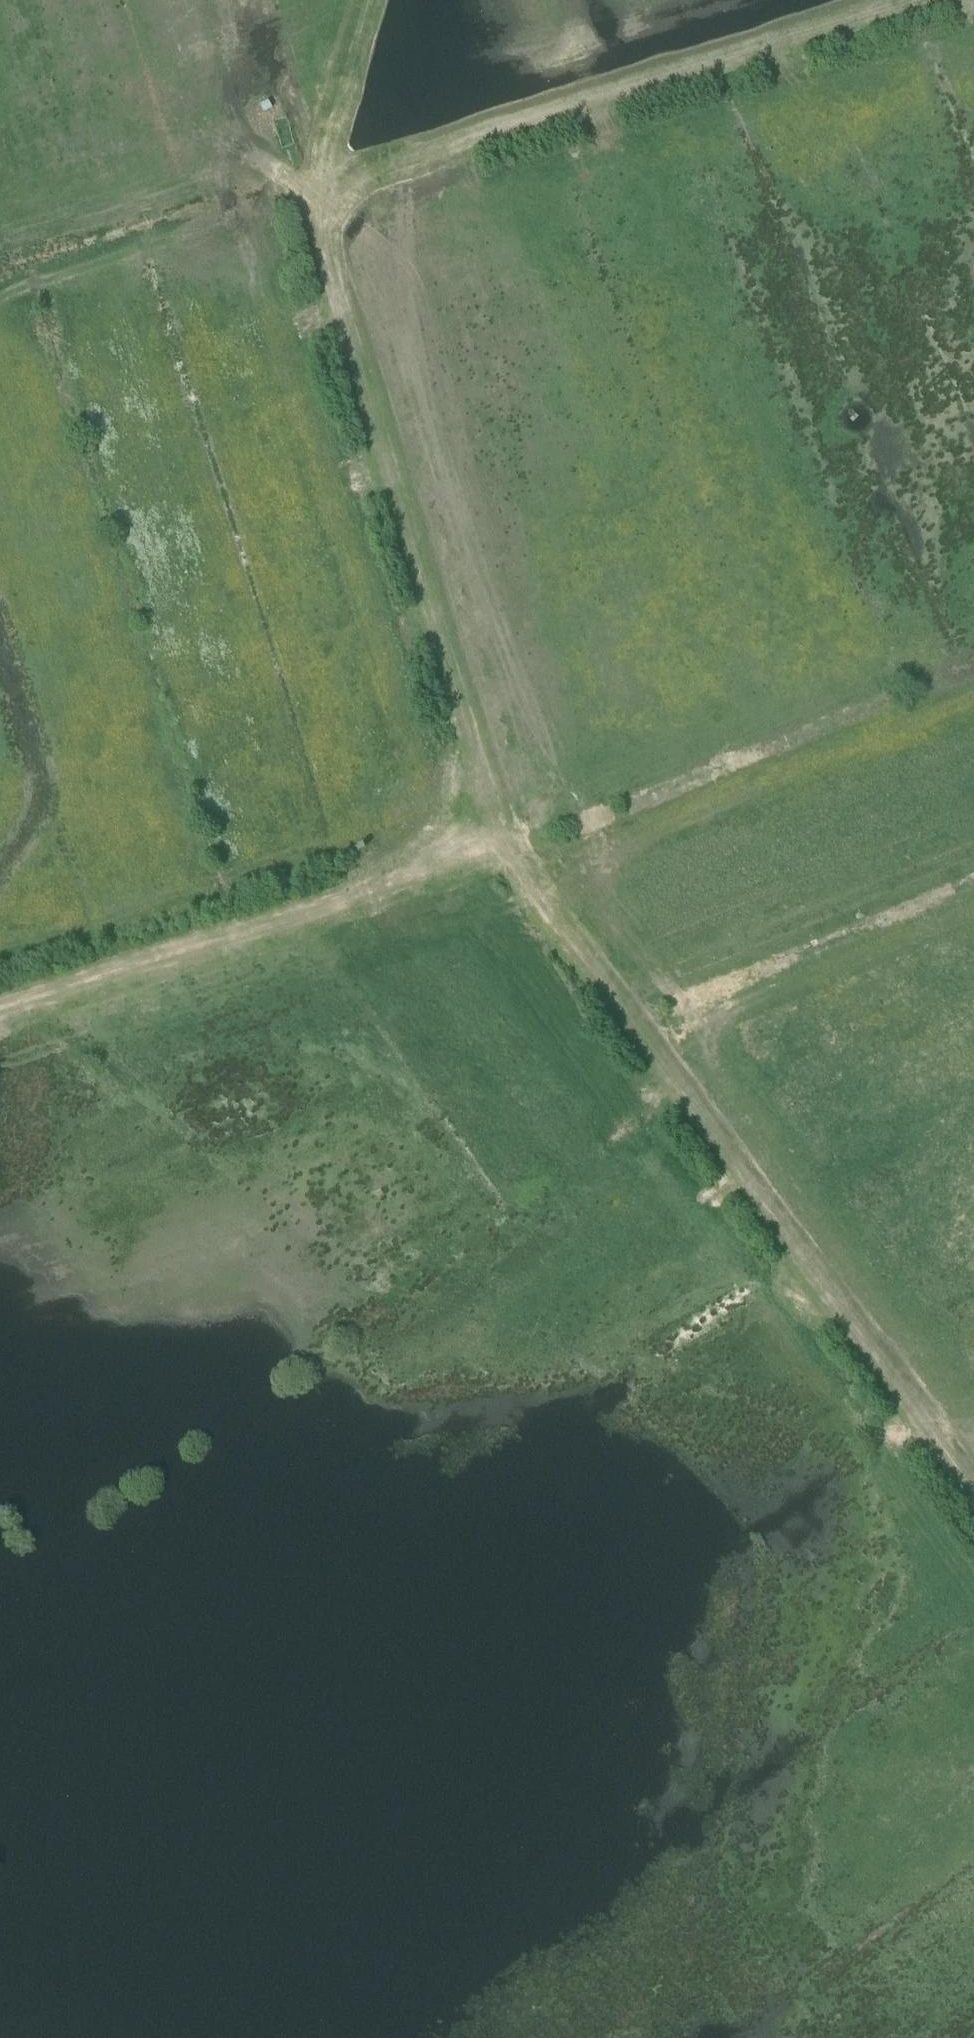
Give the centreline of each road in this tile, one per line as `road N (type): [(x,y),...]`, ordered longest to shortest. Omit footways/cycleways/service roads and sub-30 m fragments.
road 1 (track): [(494,850),(303,215),(316,190),(930,0)]
road 2 (track): [(973,1508),(494,850)]
road 3 (track): [(494,850),(0,1003)]

